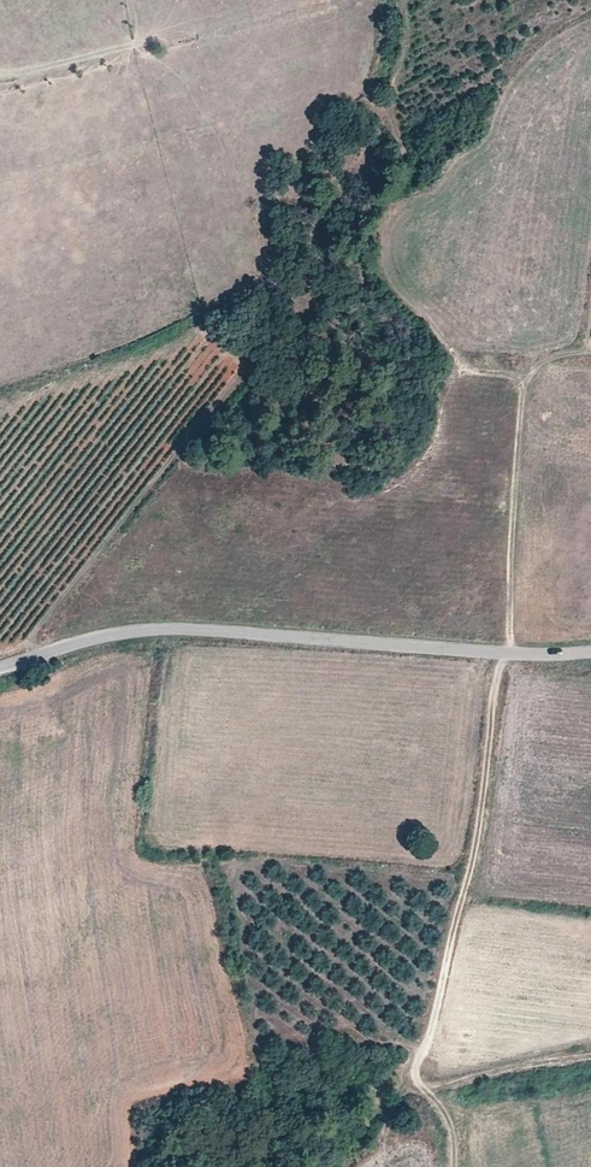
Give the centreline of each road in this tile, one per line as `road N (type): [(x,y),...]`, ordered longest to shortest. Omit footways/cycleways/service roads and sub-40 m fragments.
road 1 (unclassified): [(501,655),(476,845),(415,1075),(430,1092),(590,1057)]
road 2 (tertiary): [(501,655),(173,629),(112,636),(0,669)]

